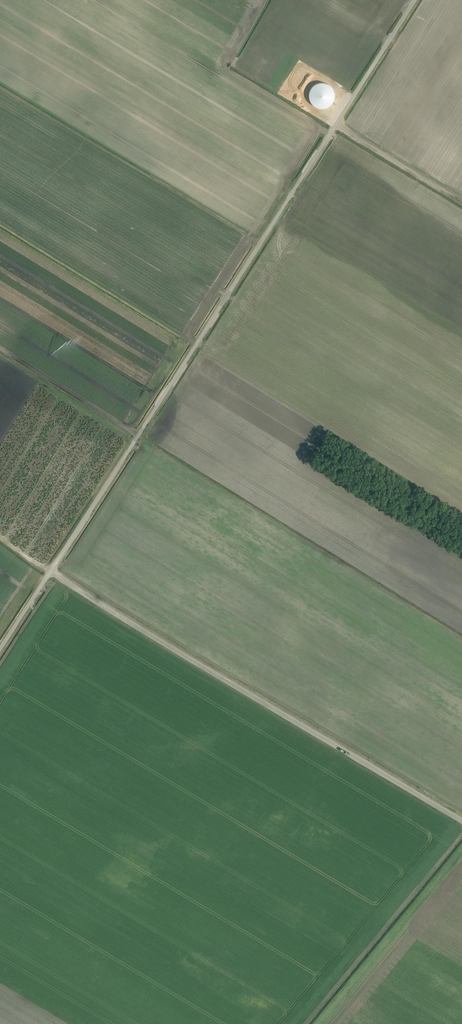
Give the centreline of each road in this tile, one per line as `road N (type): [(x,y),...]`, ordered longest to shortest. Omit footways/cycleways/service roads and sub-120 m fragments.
road 1 (unclassified): [(0,648),(414,0)]
road 2 (track): [(461,821),(0,537)]
road 3 (track): [(138,435),(0,348)]
road 4 (track): [(335,125),(461,202)]

